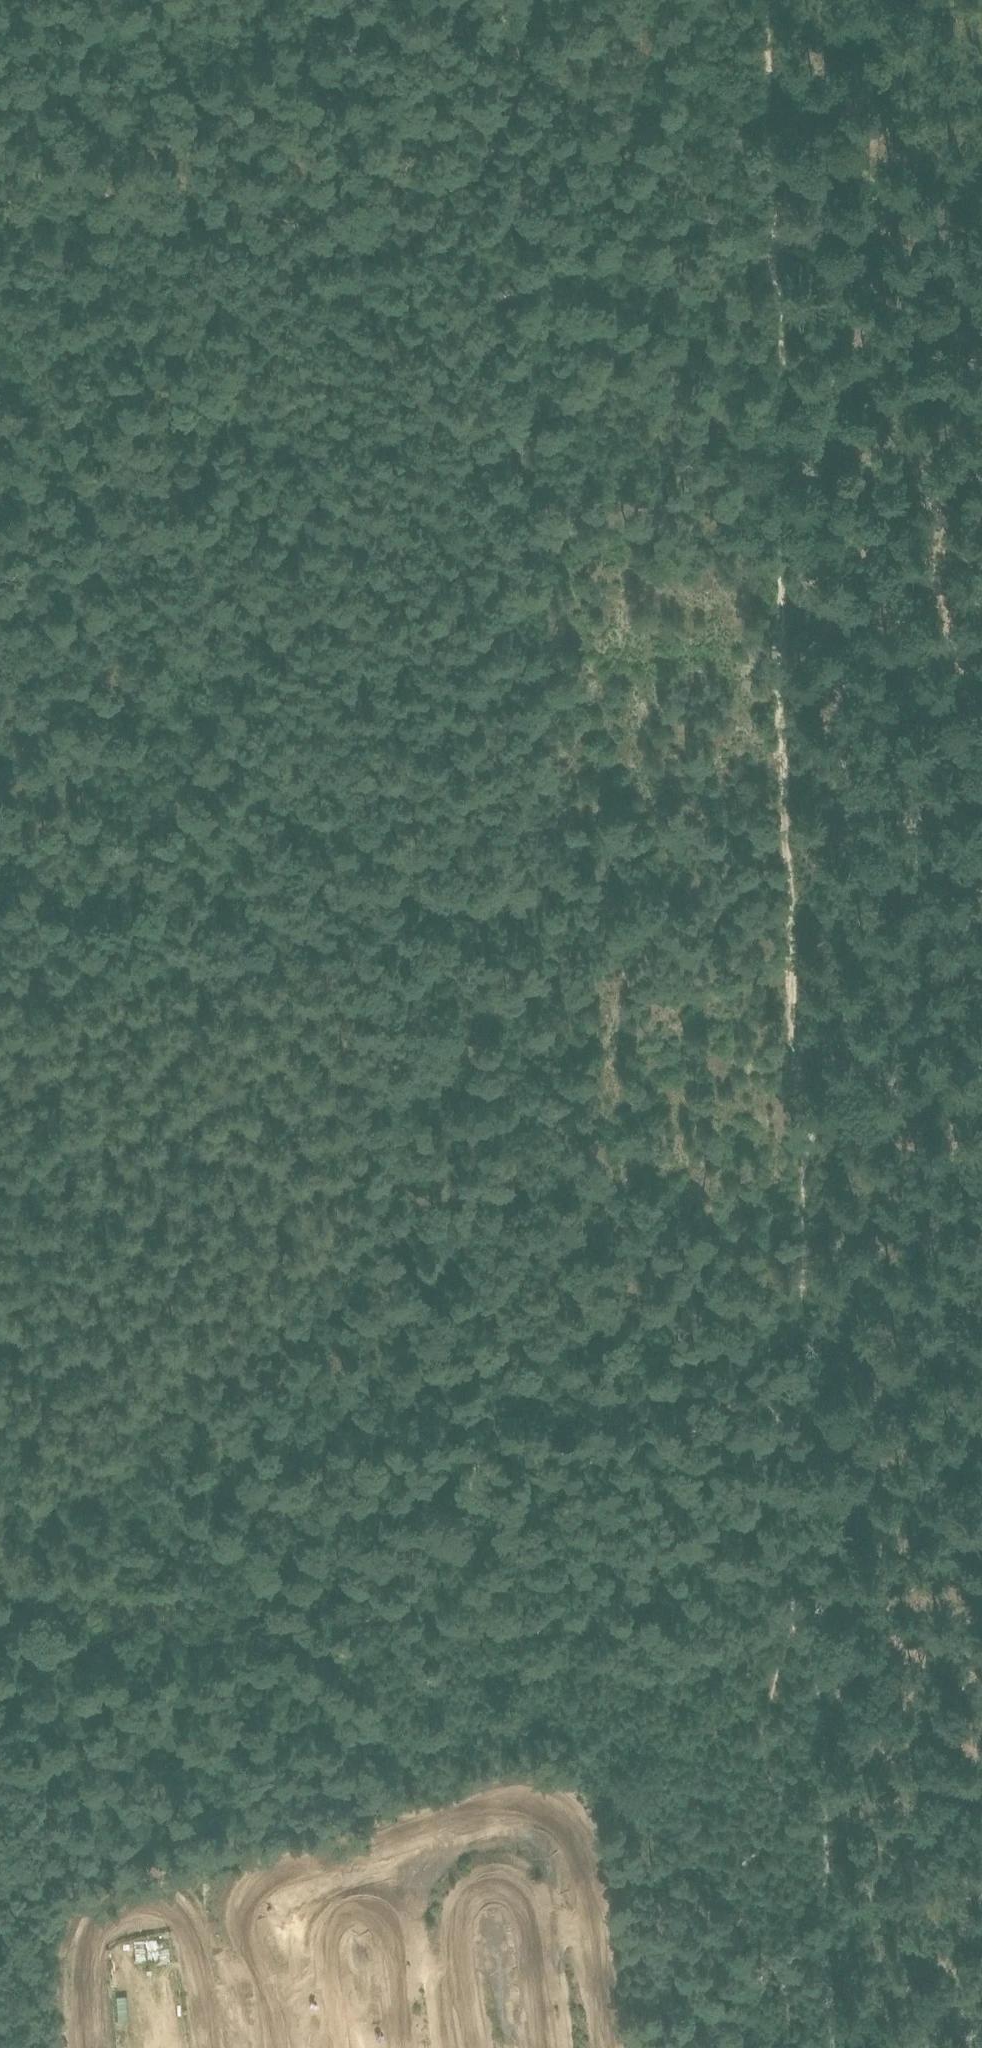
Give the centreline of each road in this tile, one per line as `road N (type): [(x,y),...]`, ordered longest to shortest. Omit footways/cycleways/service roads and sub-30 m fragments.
road 1 (track): [(832,2047),(787,866),(776,238)]
road 2 (track): [(776,238),(764,0)]

